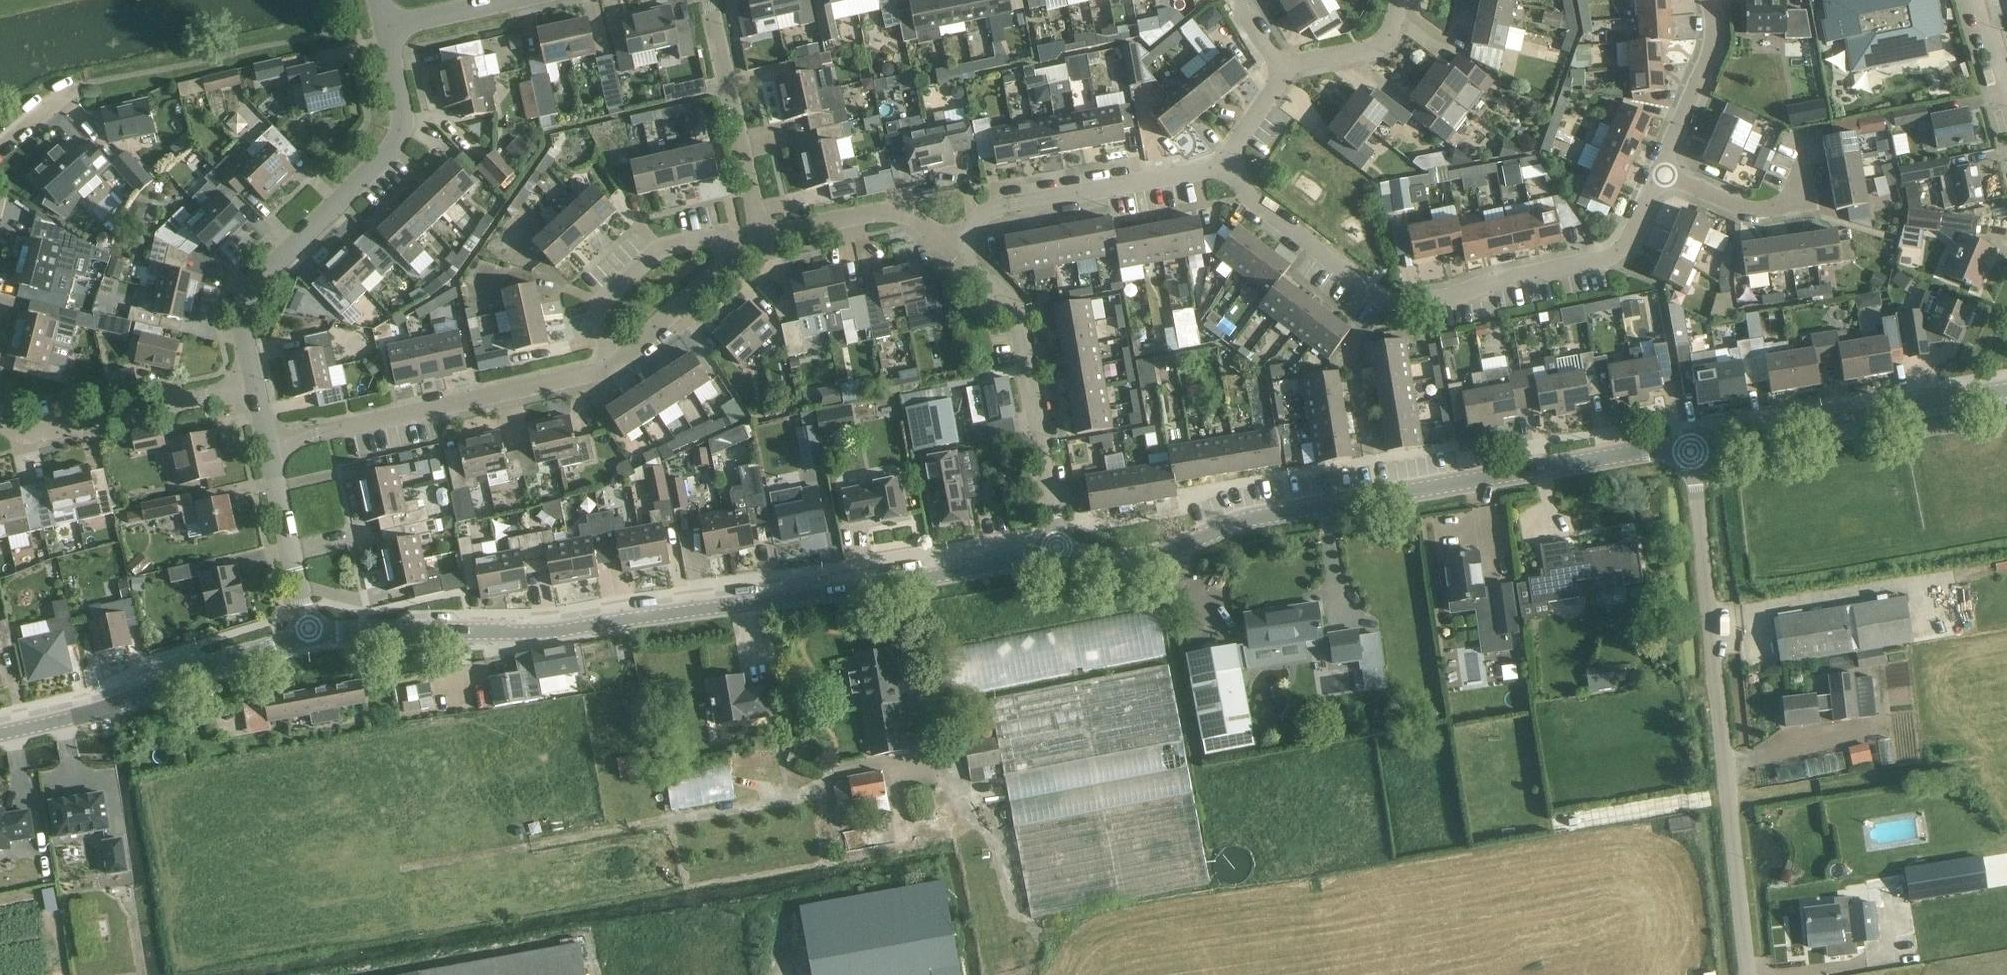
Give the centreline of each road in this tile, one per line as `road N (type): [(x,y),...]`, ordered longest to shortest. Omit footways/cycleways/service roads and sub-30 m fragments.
road 1 (unclassified): [(308,638),(568,630),(1016,558),(1059,561)]
road 2 (unclassified): [(1059,561),(1133,563),(1246,518),(1689,442)]
road 3 (residential): [(1222,165),(1258,207),(1383,303),(1415,306),(1606,260),(1625,248),(1661,174)]
road 4 (unclassified): [(1747,974),(1689,442)]
road 5 (residential): [(390,29),(404,91),(401,140),(249,296),(243,332),(255,389)]
road 6 (residential): [(609,368),(266,446)]
road 7 (residential): [(1059,561),(1015,321),(1002,297),(952,251)]
road 8 (unclassified): [(0,733),(107,709),(200,669),(308,638)]
road 9 (unclassified): [(1689,442),(2006,389)]
road 10 (residential): [(952,251),(993,210),(1222,165)]
road 11 (residential): [(0,423),(34,434),(255,389)]
road 12 (residential): [(762,242),(706,0)]
road 13 (residential): [(1603,974),(1595,923),(1428,954),(1432,974)]
road 14 (residential): [(742,250),(720,241),(660,255),(596,316),(609,368)]
road 15 (residential): [(952,251),(906,217),(878,212),(762,242)]
road 16 (residential): [(266,446),(308,638)]
road 17 (residential): [(1661,174),(1712,50),(1710,0)]
road 18 (residential): [(1661,174),(1745,210),(1769,211),(1787,202),(1803,160)]
road 19 (residential): [(742,250),(609,368)]
road 20 (residential): [(1283,67),(1370,52),(1388,40),(1404,0)]
road 21 (residential): [(390,29),(515,0)]

